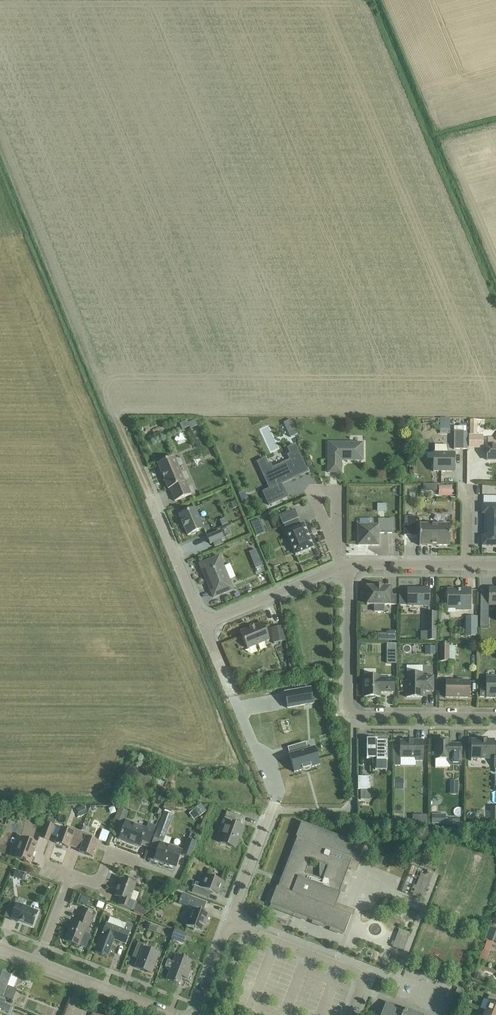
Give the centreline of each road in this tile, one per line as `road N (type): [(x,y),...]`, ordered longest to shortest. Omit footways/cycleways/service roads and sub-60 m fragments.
road 1 (residential): [(495,717),(352,711),(345,567)]
road 2 (residential): [(194,1014),(271,809)]
road 3 (residential): [(203,622),(345,567)]
road 4 (residential): [(178,1014),(40,960)]
road 5 (residential): [(144,487),(203,622)]
road 6 (residential): [(345,567),(467,565)]

